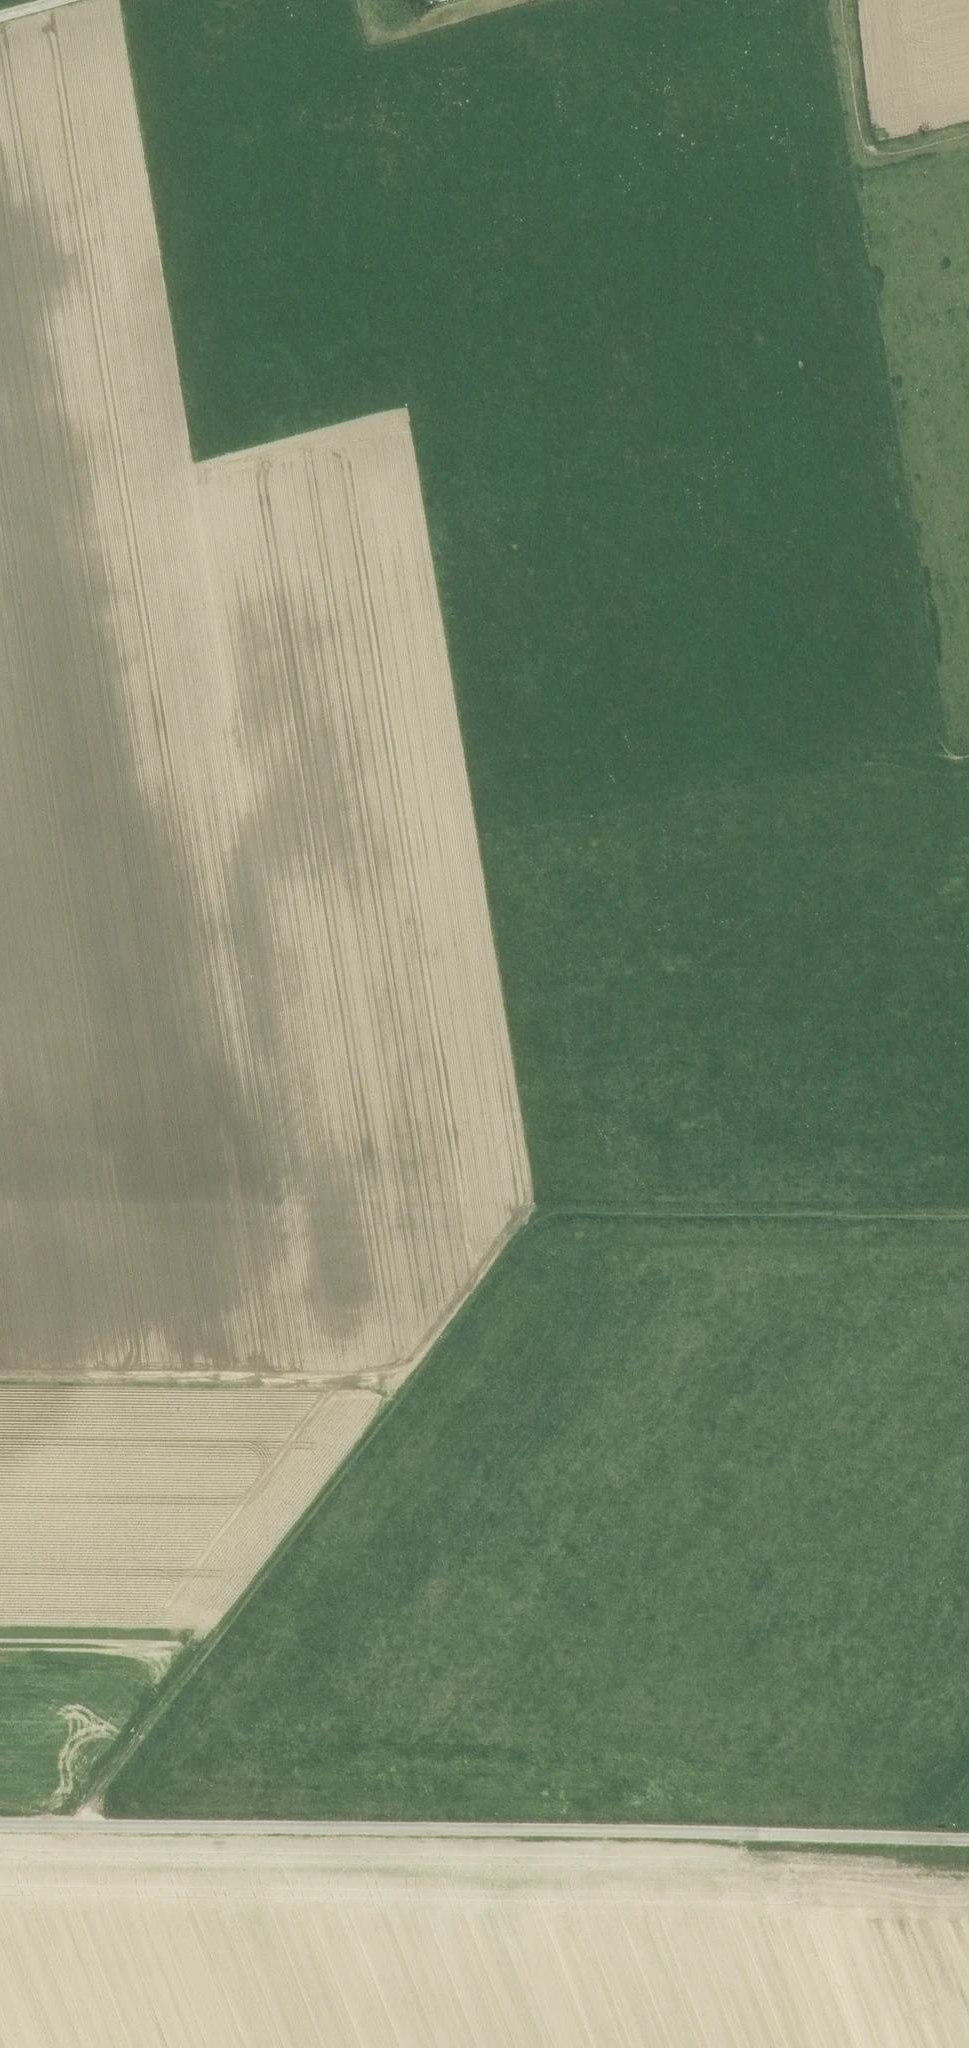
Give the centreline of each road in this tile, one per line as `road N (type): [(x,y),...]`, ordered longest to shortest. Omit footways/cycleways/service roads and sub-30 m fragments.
road 1 (track): [(0,1824),(968,1838)]
road 2 (track): [(968,1217),(546,1213)]

